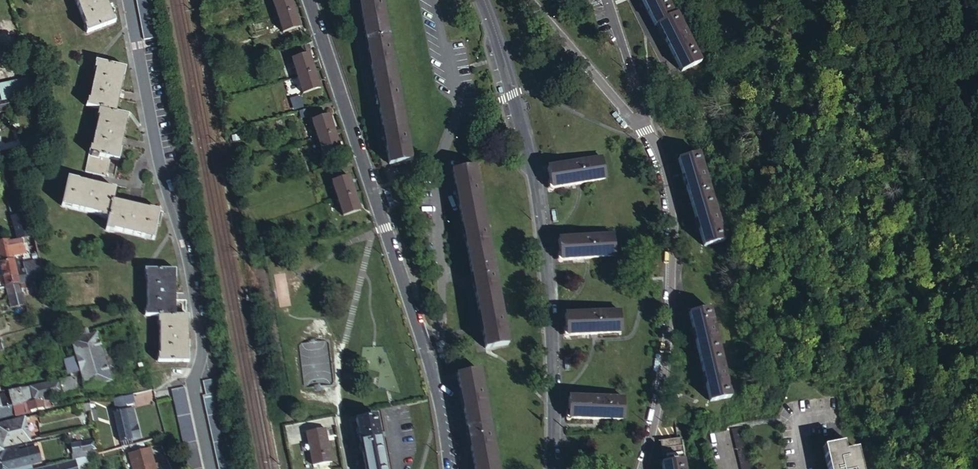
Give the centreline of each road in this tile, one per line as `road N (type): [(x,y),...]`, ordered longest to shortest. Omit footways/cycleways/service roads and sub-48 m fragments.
road 1 (unclassified): [(534,0),(659,146),(672,287),(645,468)]
road 2 (unclassified): [(129,0),(200,313),(195,381),(209,468)]
road 3 (residential): [(553,468),(540,216),(518,110),(483,0)]
road 4 (unclassified): [(309,0),(426,344)]
road 5 (residential): [(426,344),(445,314),(443,170),(457,120)]
road 6 (unclassified): [(426,344),(450,468)]

